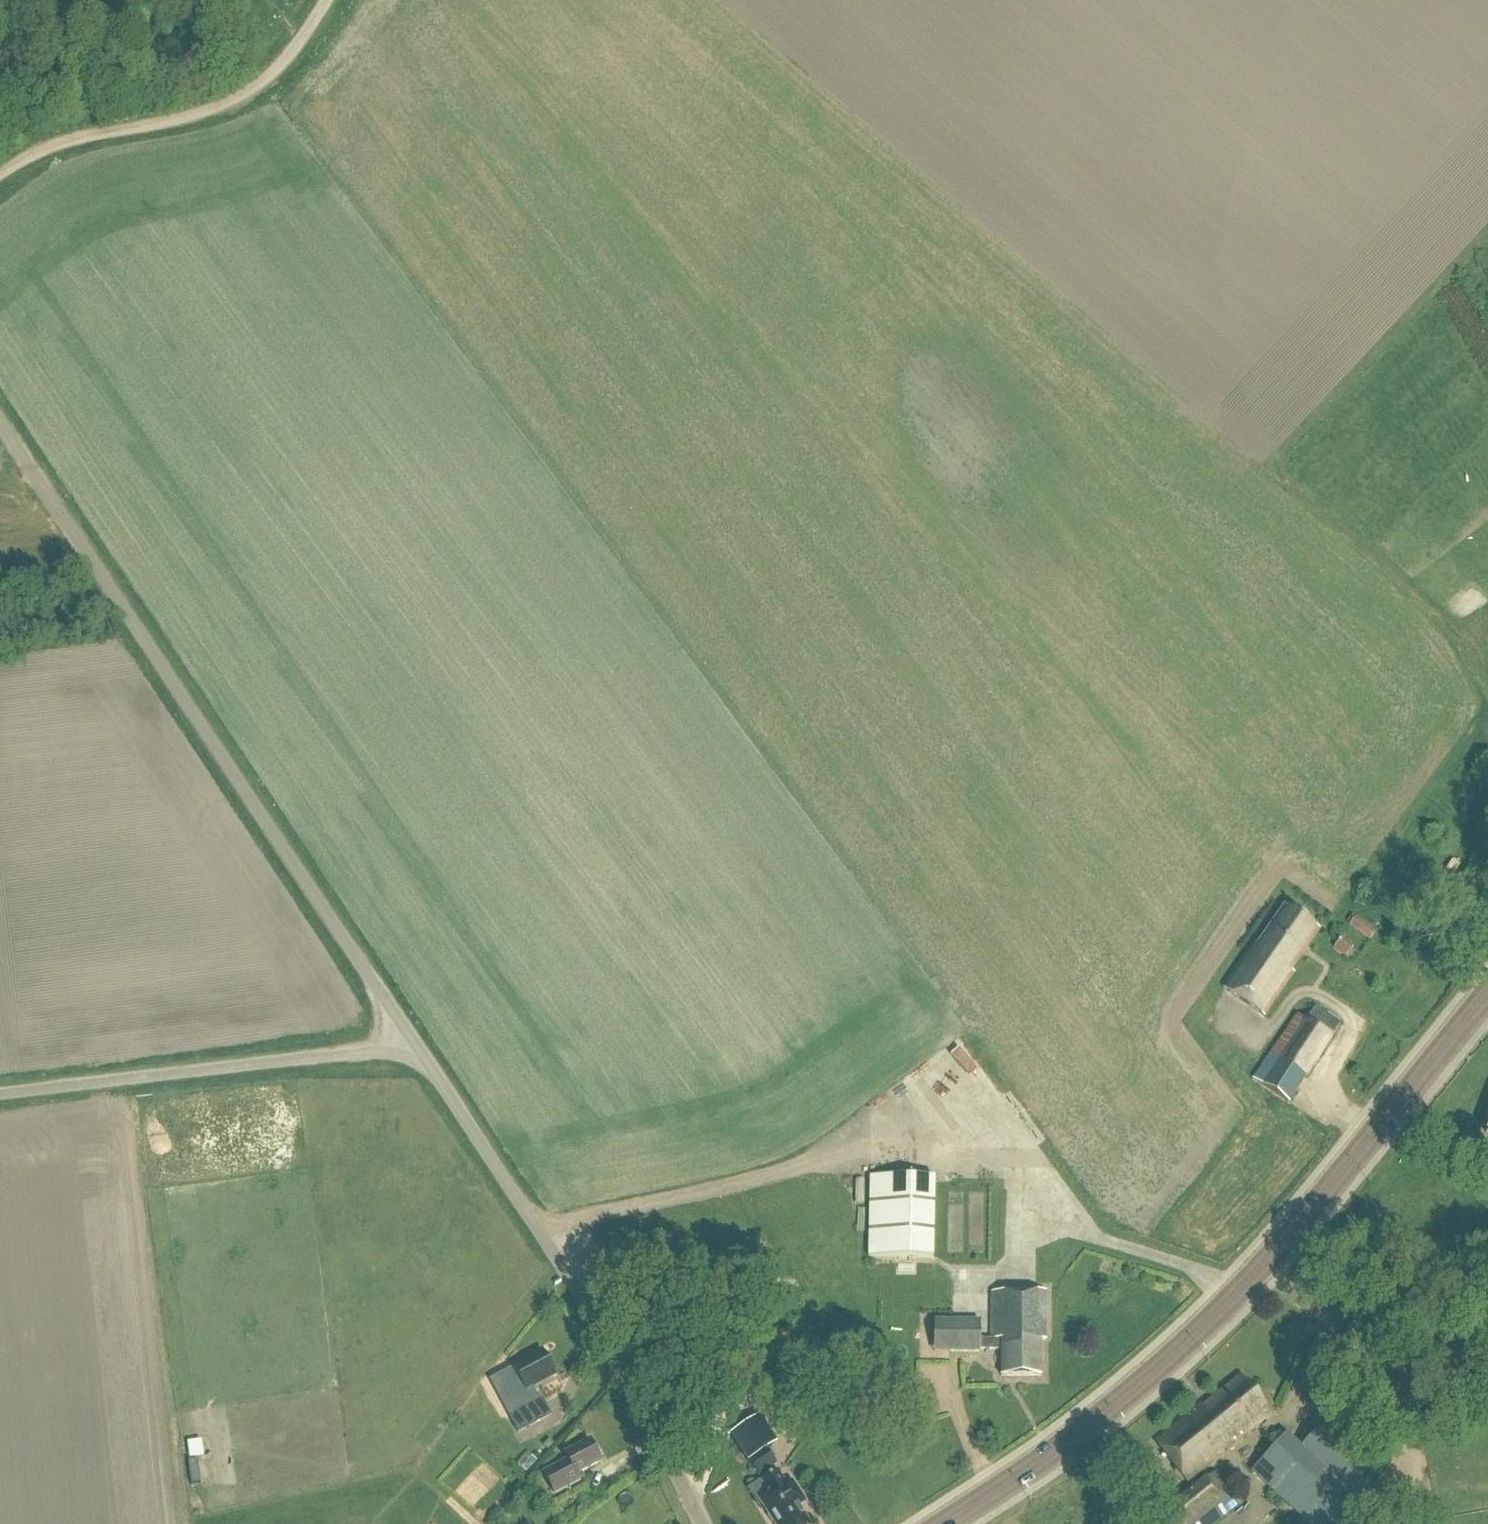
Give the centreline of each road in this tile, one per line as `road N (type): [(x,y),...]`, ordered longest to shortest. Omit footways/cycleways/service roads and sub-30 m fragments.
road 1 (secondary): [(943,1523),(1180,1356),(1289,1242),(1487,999)]
road 2 (unclassified): [(411,1038),(0,424)]
road 3 (unclassified): [(700,1523),(625,1372),(411,1038)]
road 4 (unclassified): [(0,1095),(372,1052),(411,1038)]
road 5 (unclassified): [(0,178),(33,155),(233,99),(298,42),(324,0)]
road 6 (track): [(534,1228),(881,1149)]

